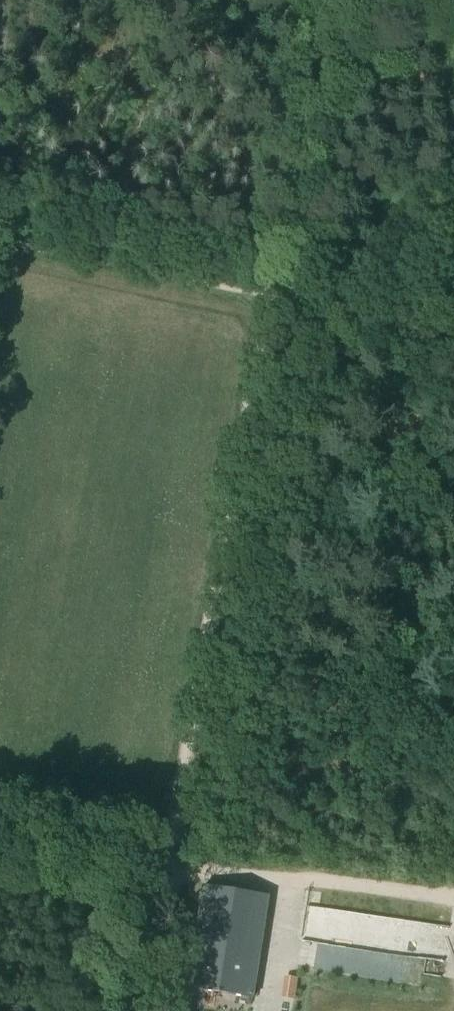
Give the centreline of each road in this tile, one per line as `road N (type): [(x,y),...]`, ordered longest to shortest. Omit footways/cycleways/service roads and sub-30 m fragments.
road 1 (track): [(165,849),(277,288)]
road 2 (track): [(277,288),(0,230)]
road 3 (unclassified): [(453,331),(277,288)]
road 4 (track): [(165,849),(0,826)]
road 5 (track): [(137,1010),(165,849)]

